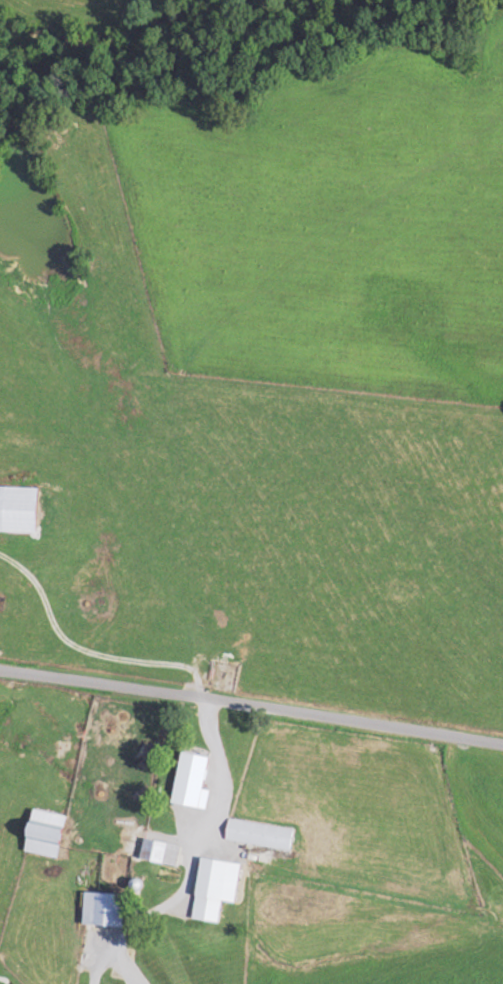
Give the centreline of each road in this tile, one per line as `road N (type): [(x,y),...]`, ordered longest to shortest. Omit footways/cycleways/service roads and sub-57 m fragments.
road 1 (residential): [(502,744),(0,670)]

